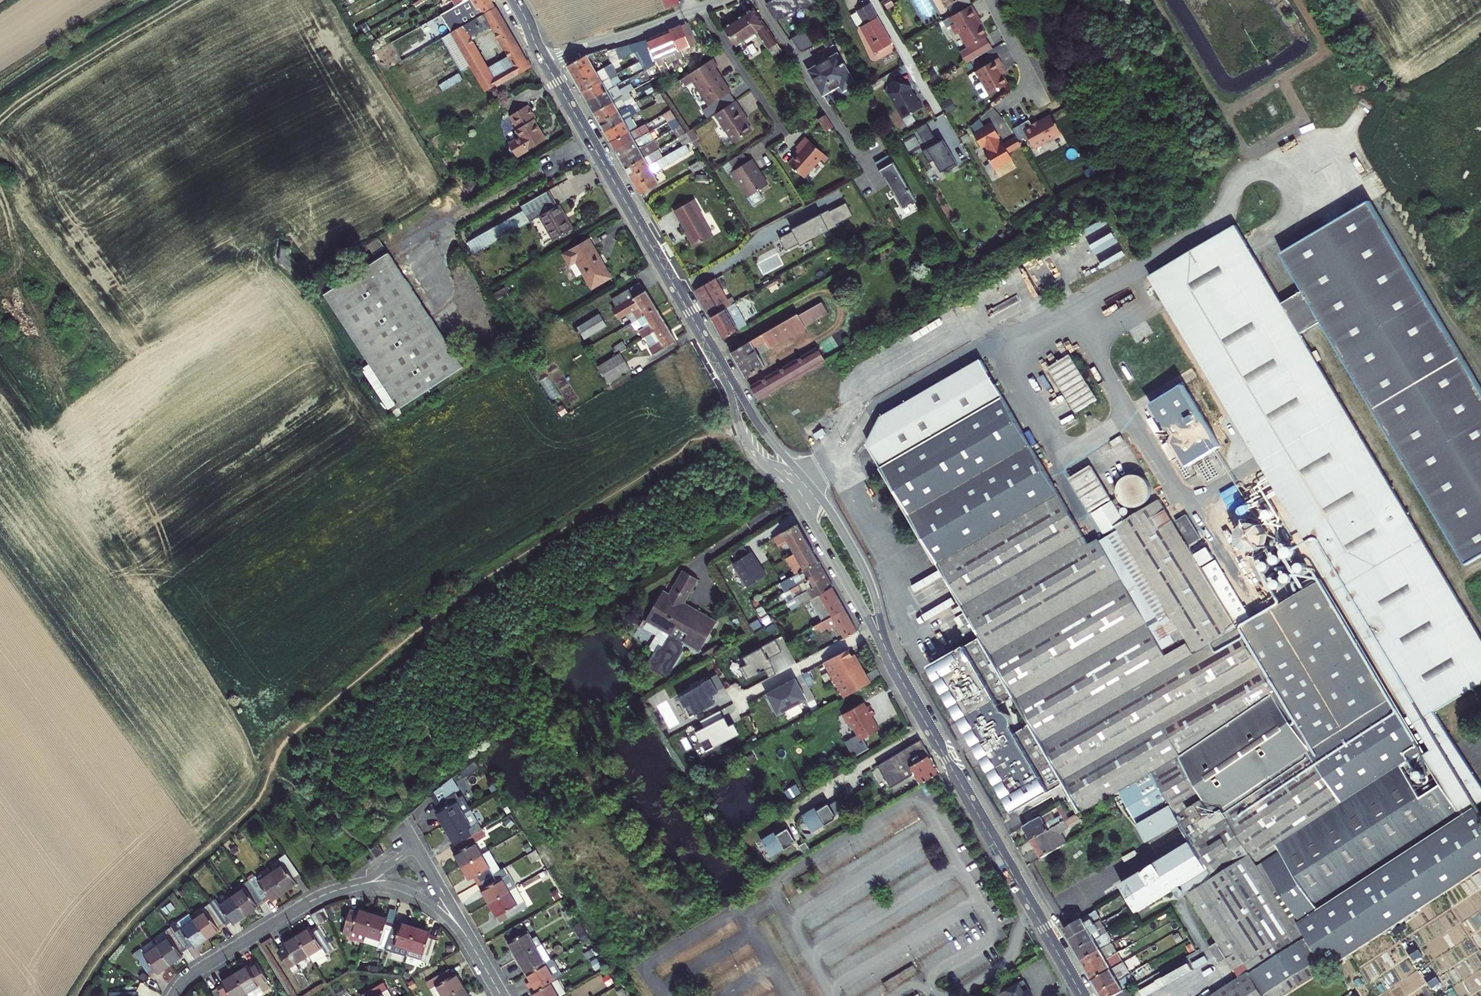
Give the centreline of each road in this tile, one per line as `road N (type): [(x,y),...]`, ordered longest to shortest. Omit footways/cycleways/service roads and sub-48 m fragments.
road 1 (tertiary): [(899,678),(1083,995)]
road 2 (tertiary): [(719,363),(745,441),(810,518),(899,678)]
road 3 (tertiary): [(899,678),(854,552),(719,363)]
road 4 (tertiary): [(546,63),(719,363)]
road 5 (residential): [(173,995),(196,972),(311,901),(362,884)]
road 6 (residential): [(701,8),(781,126),(765,144)]
road 7 (unclassified): [(546,63),(701,8)]
road 8 (residential): [(362,884),(418,895),(473,948)]
road 9 (residential): [(992,0),(1030,80),(1002,107)]

